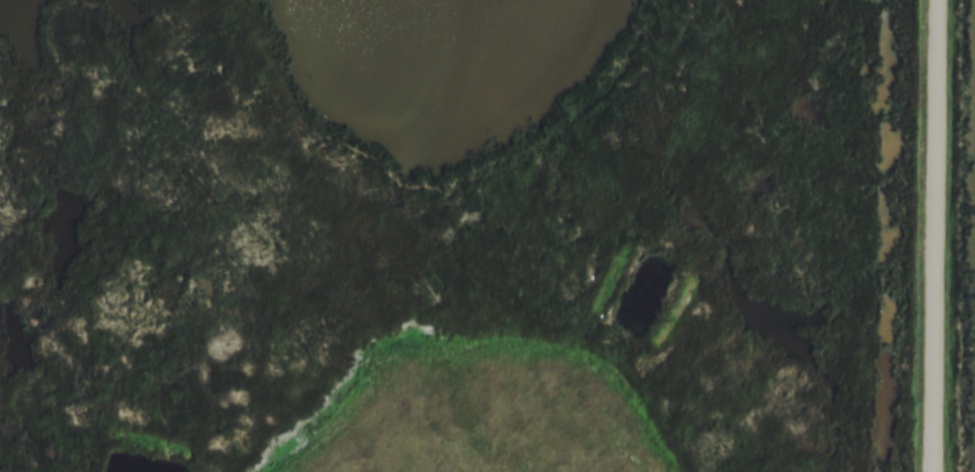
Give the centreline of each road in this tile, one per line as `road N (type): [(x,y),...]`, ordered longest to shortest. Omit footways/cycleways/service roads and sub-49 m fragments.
road 1 (residential): [(933,471),(937,0)]

